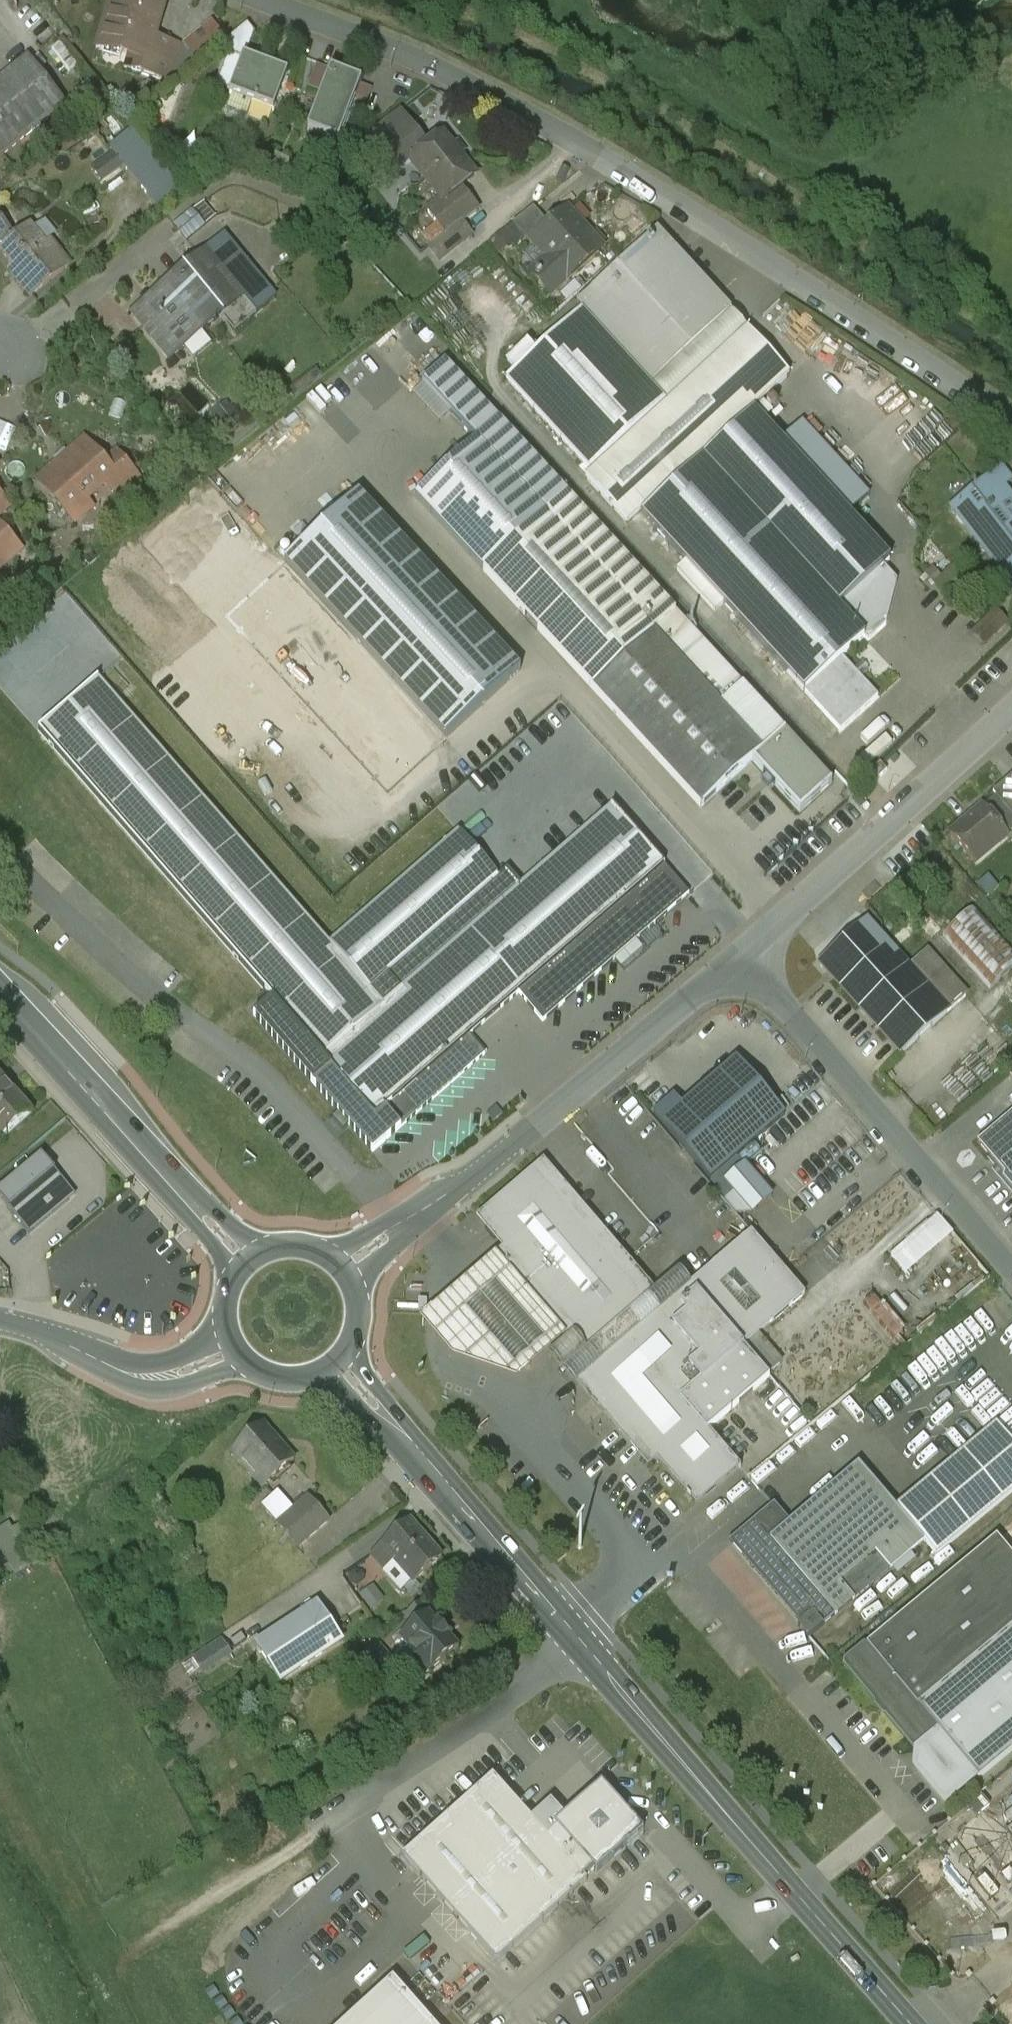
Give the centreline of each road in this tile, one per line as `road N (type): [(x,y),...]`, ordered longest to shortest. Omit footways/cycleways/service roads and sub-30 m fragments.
road 1 (residential): [(260,0),(380,46),(556,135),(700,217),(1011,430)]
road 2 (tertiary): [(911,2023),(404,1440)]
road 3 (residential): [(739,956),(466,1182),(405,1220)]
road 4 (residential): [(739,956),(1011,1265)]
road 5 (residential): [(1011,710),(739,956)]
road 6 (tertiary): [(177,1189),(0,994)]
road 7 (residential): [(102,1362),(143,1390),(177,1390),(250,1364)]
road 8 (residential): [(226,1328),(178,1359),(102,1362)]

